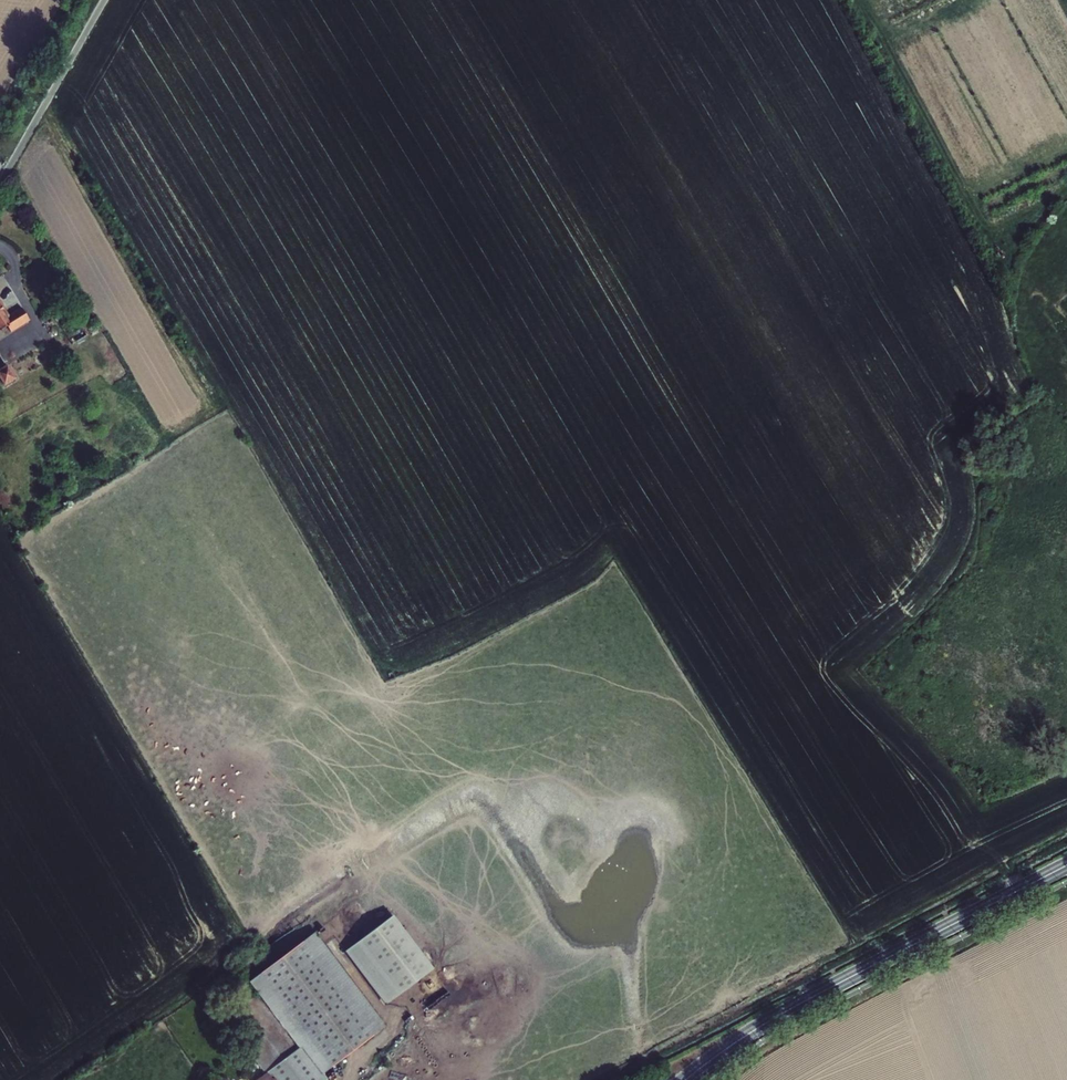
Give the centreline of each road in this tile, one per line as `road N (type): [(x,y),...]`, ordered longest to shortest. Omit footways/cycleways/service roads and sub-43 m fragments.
road 1 (secondary): [(1066,865),(766,1023),(686,1079)]
road 2 (unclassified): [(0,174),(104,0)]

